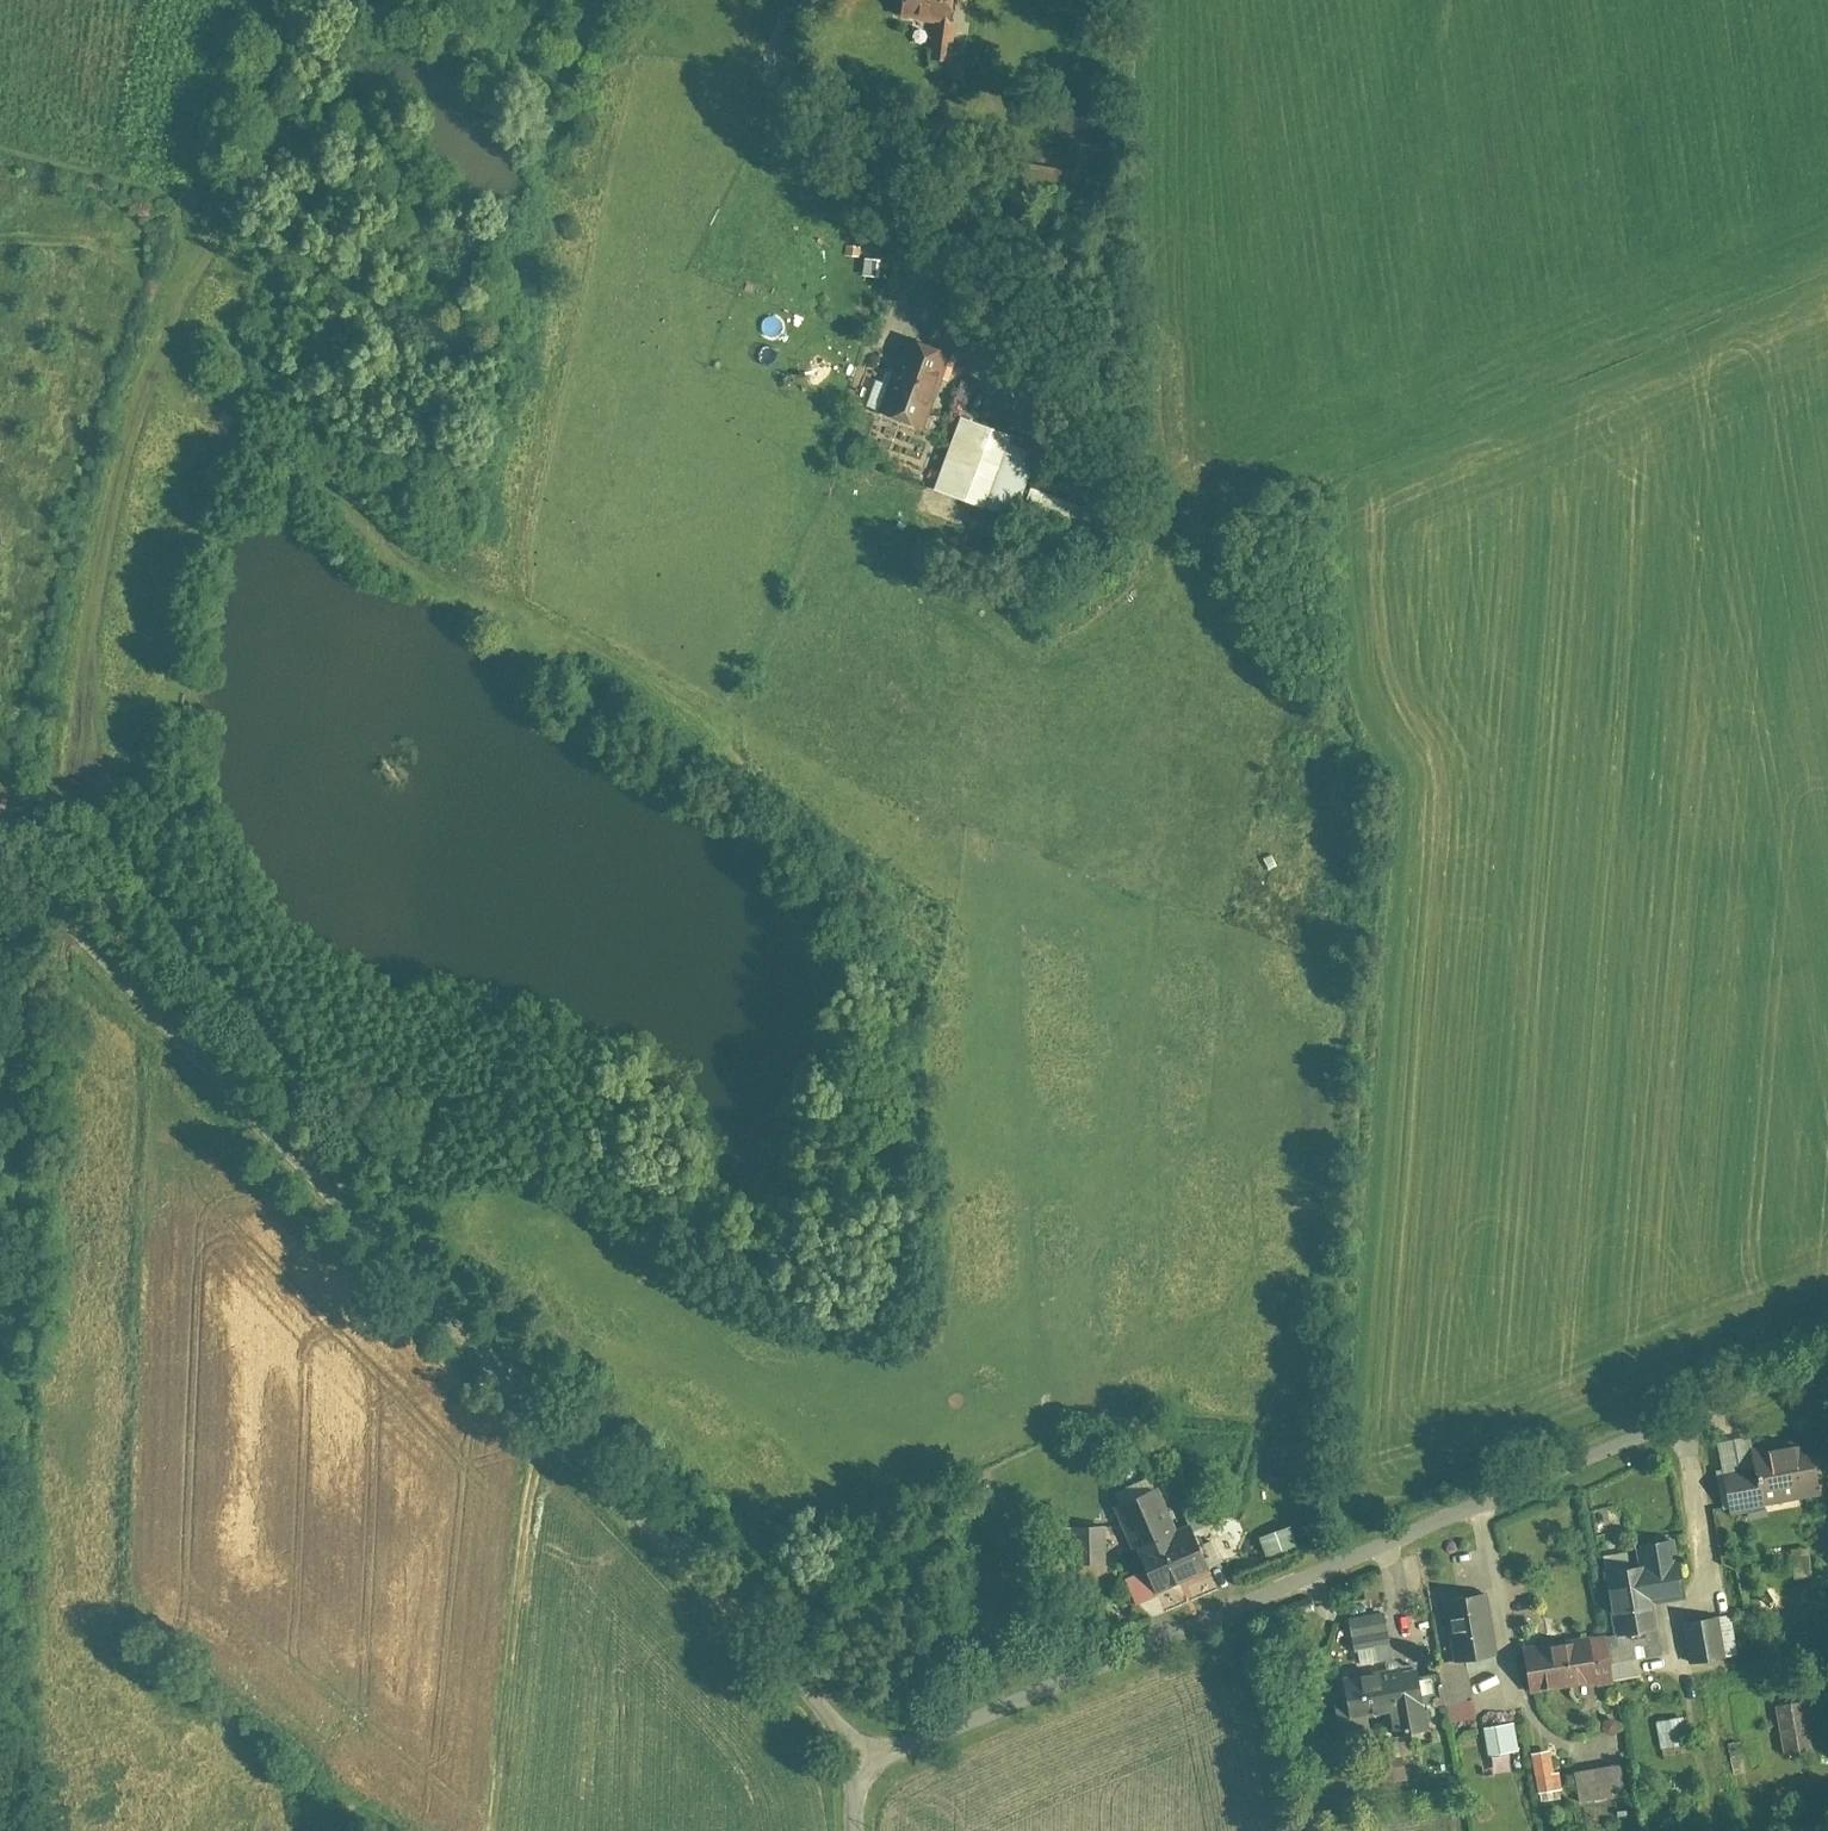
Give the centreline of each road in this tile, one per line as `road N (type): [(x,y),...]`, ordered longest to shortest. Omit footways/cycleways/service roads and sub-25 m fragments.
road 1 (residential): [(861,1762),(718,1601),(0,854)]
road 2 (residential): [(861,1762),(932,1739),(1068,1672),(1827,1344)]
road 3 (residential): [(781,0),(772,51),(779,79),(830,150),(901,220),(911,294)]

